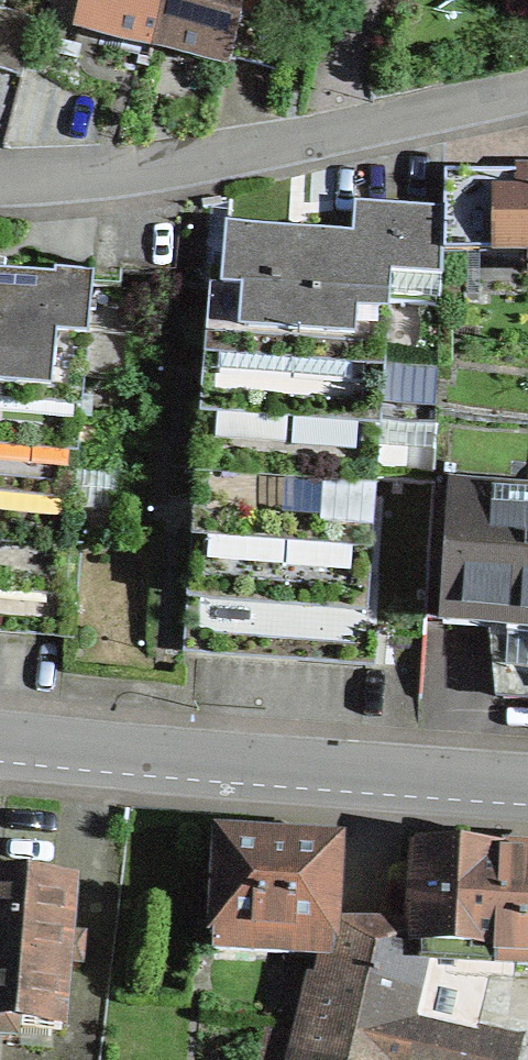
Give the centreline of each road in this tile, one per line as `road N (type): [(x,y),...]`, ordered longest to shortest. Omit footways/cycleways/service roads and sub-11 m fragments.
road 1 (residential): [(527,88),(173,165),(0,176)]
road 2 (tertiary): [(527,783),(0,740)]

